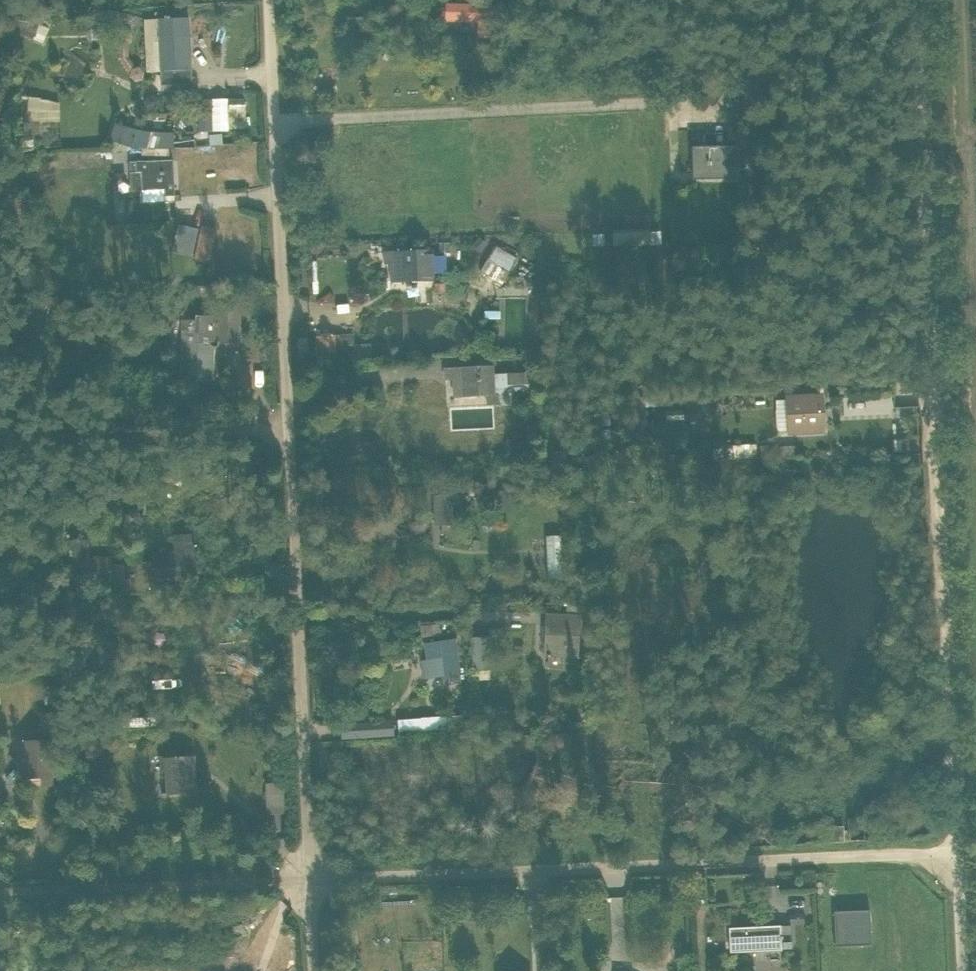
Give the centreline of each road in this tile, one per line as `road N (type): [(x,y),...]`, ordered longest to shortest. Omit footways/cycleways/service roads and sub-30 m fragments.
road 1 (track): [(263,0),(307,882)]
road 2 (track): [(920,0),(957,851)]
road 3 (unclassified): [(962,970),(957,851),(307,882)]
road 4 (unclassified): [(307,882),(0,895)]
road 5 (track): [(0,447),(285,431)]

